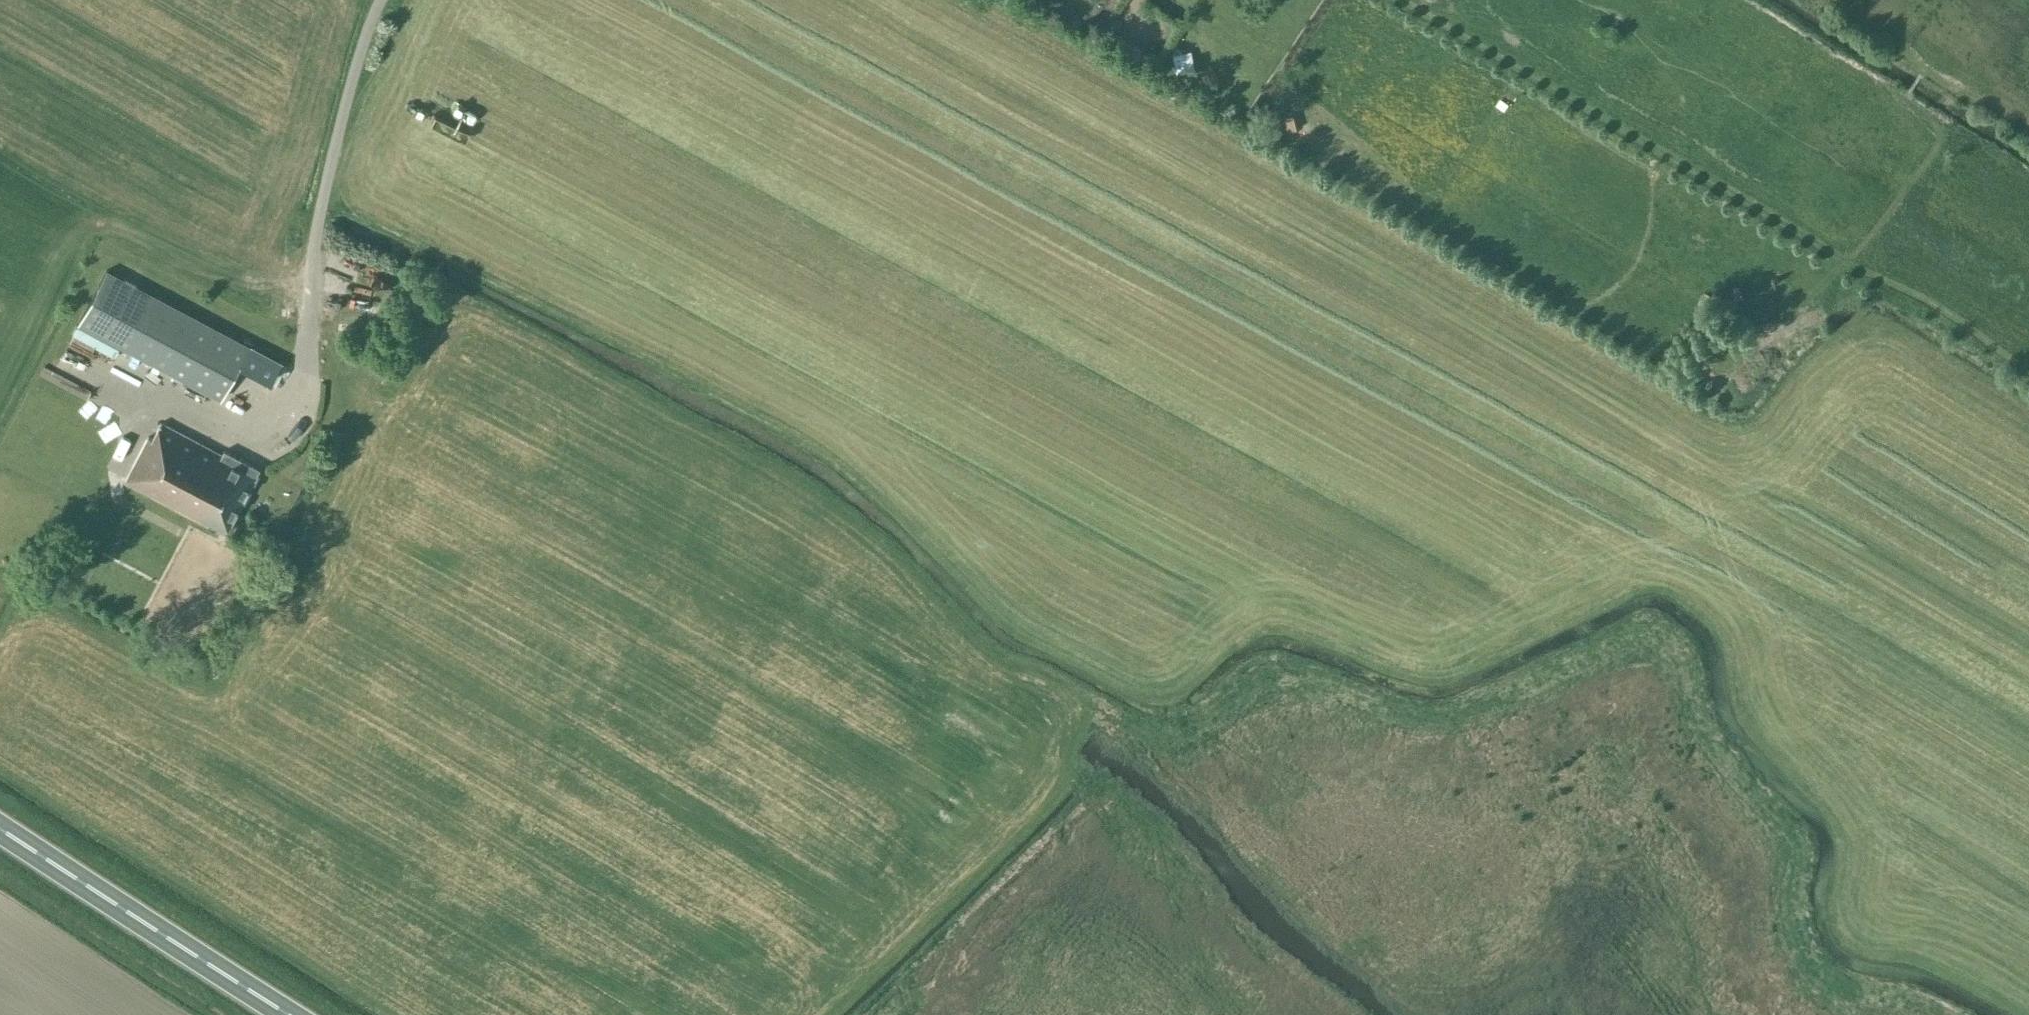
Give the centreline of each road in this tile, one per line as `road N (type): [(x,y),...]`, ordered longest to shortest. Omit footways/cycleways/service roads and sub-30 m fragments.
road 1 (track): [(1416,0),(1852,263)]
road 2 (unclassified): [(312,380),(318,200),(375,0)]
road 3 (trunk): [(289,1014),(0,829)]

